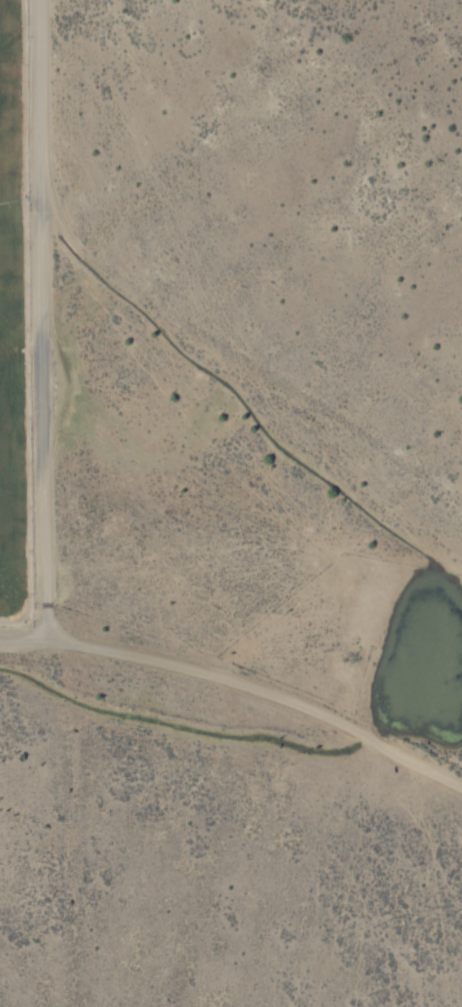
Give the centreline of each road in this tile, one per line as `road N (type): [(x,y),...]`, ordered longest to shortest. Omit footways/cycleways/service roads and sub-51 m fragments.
road 1 (tertiary): [(46,637),(44,0)]
road 2 (residential): [(461,788),(285,698),(46,637)]

